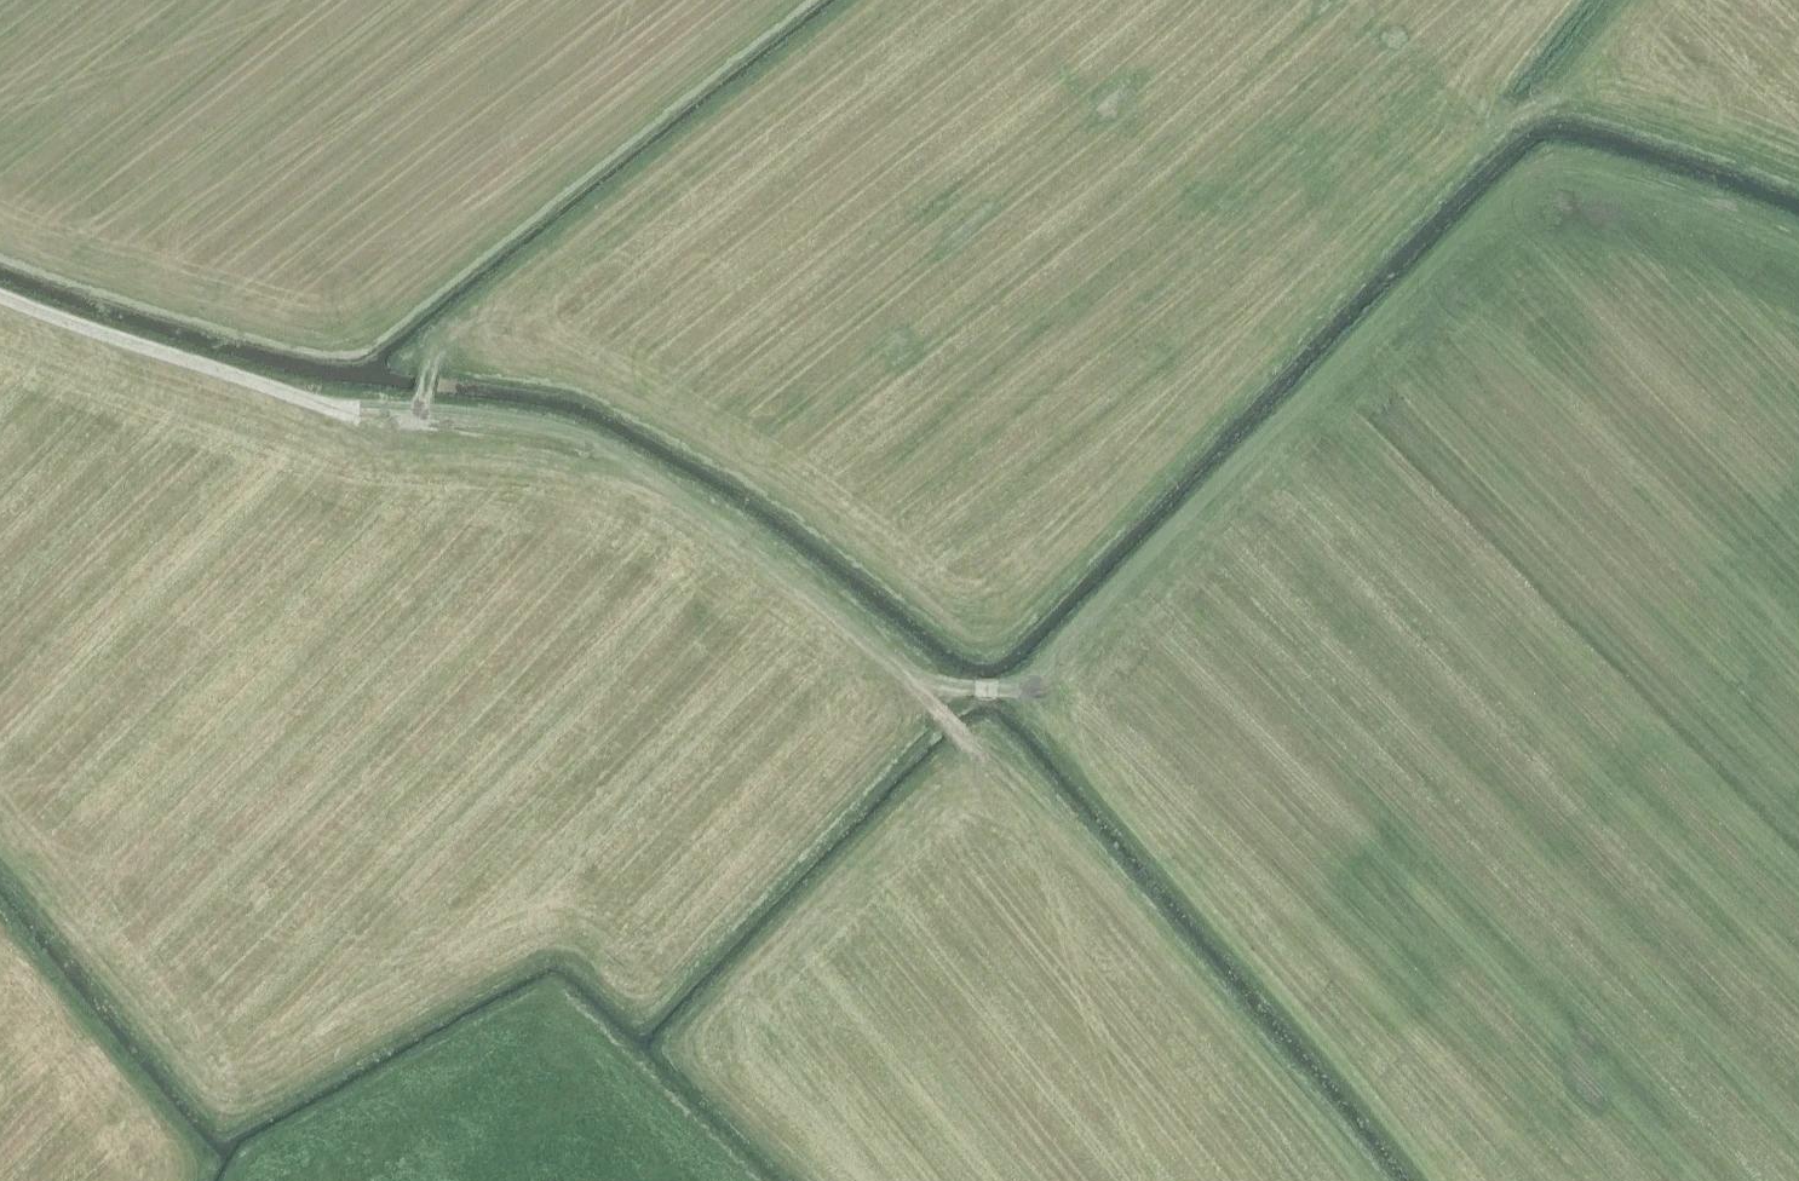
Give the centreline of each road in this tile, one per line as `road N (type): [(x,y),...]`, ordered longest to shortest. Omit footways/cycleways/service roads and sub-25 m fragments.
road 1 (track): [(0,301),(275,392),(332,415),(374,444),(393,446),(419,423),(433,364),(460,336)]

